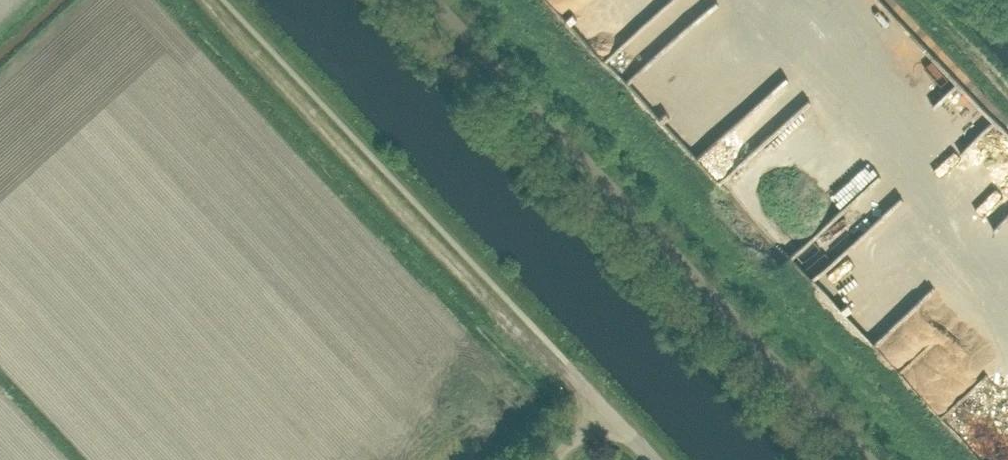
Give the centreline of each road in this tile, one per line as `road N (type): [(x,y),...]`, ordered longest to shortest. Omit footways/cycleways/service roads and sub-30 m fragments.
road 1 (unclassified): [(866,459),(430,0)]
road 2 (track): [(574,377),(556,370),(208,0)]

